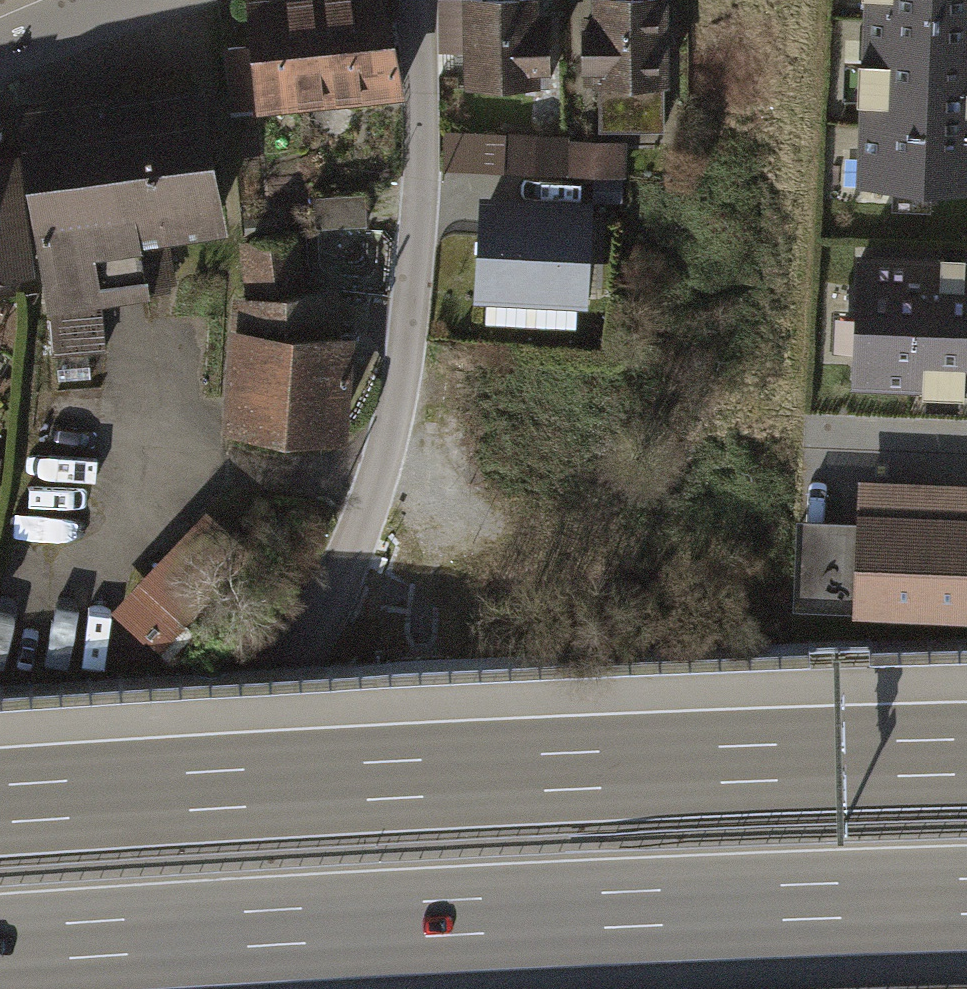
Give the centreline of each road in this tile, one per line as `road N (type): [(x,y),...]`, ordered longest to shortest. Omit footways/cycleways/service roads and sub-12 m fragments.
road 1 (motorway): [(0,949),(966,898)]
road 2 (motorway): [(966,759),(0,806)]
road 3 (tertiary): [(124,0),(0,51)]

